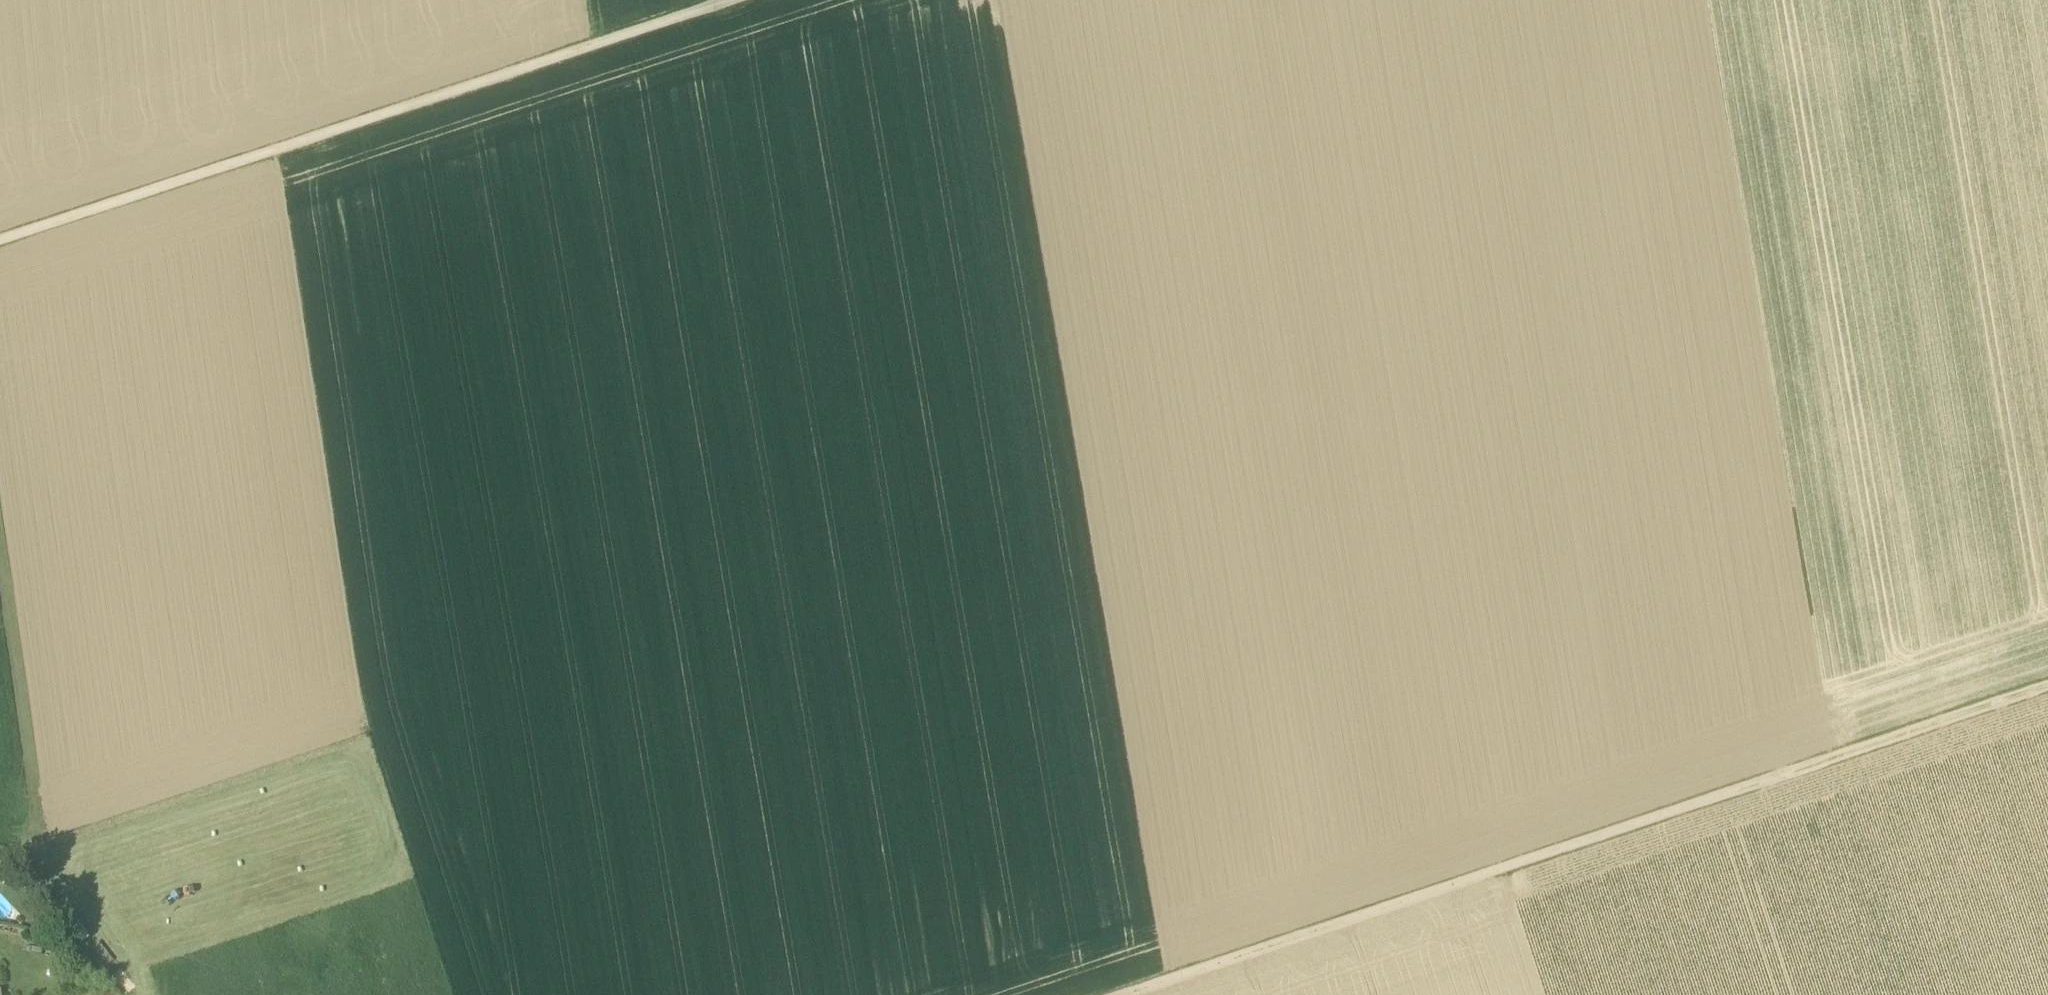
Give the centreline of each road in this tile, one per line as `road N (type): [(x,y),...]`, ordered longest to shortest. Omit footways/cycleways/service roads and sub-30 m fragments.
road 1 (track): [(2047,686),(1120,994)]
road 2 (track): [(0,240),(729,0)]

